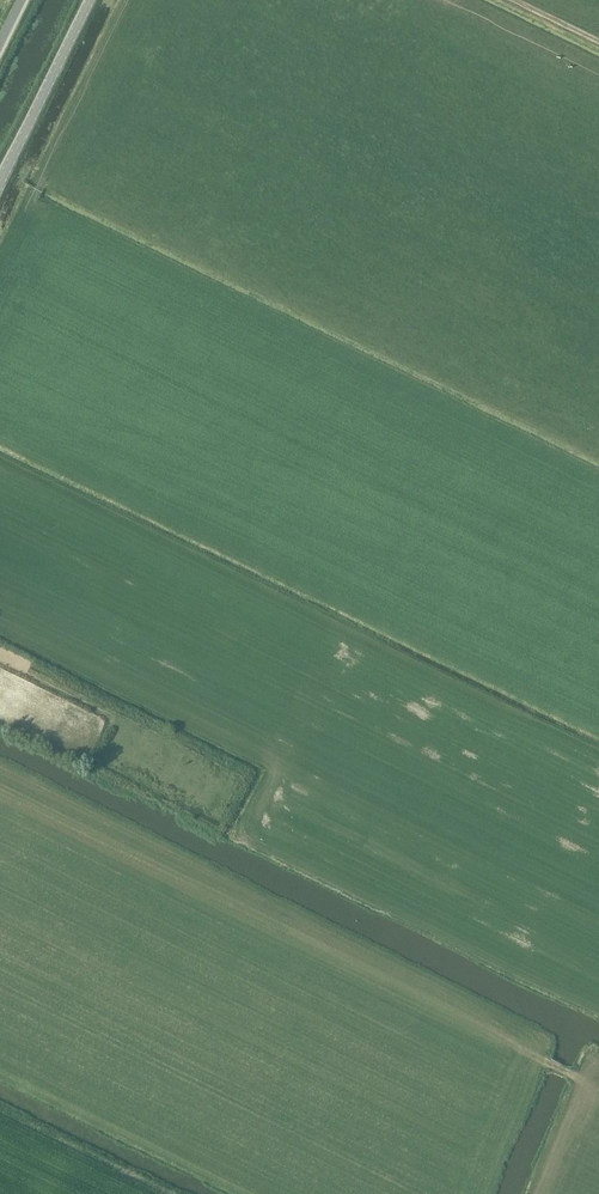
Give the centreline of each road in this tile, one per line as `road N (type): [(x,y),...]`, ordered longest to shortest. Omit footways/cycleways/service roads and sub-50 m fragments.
road 1 (tertiary): [(0,182),(89,0)]

